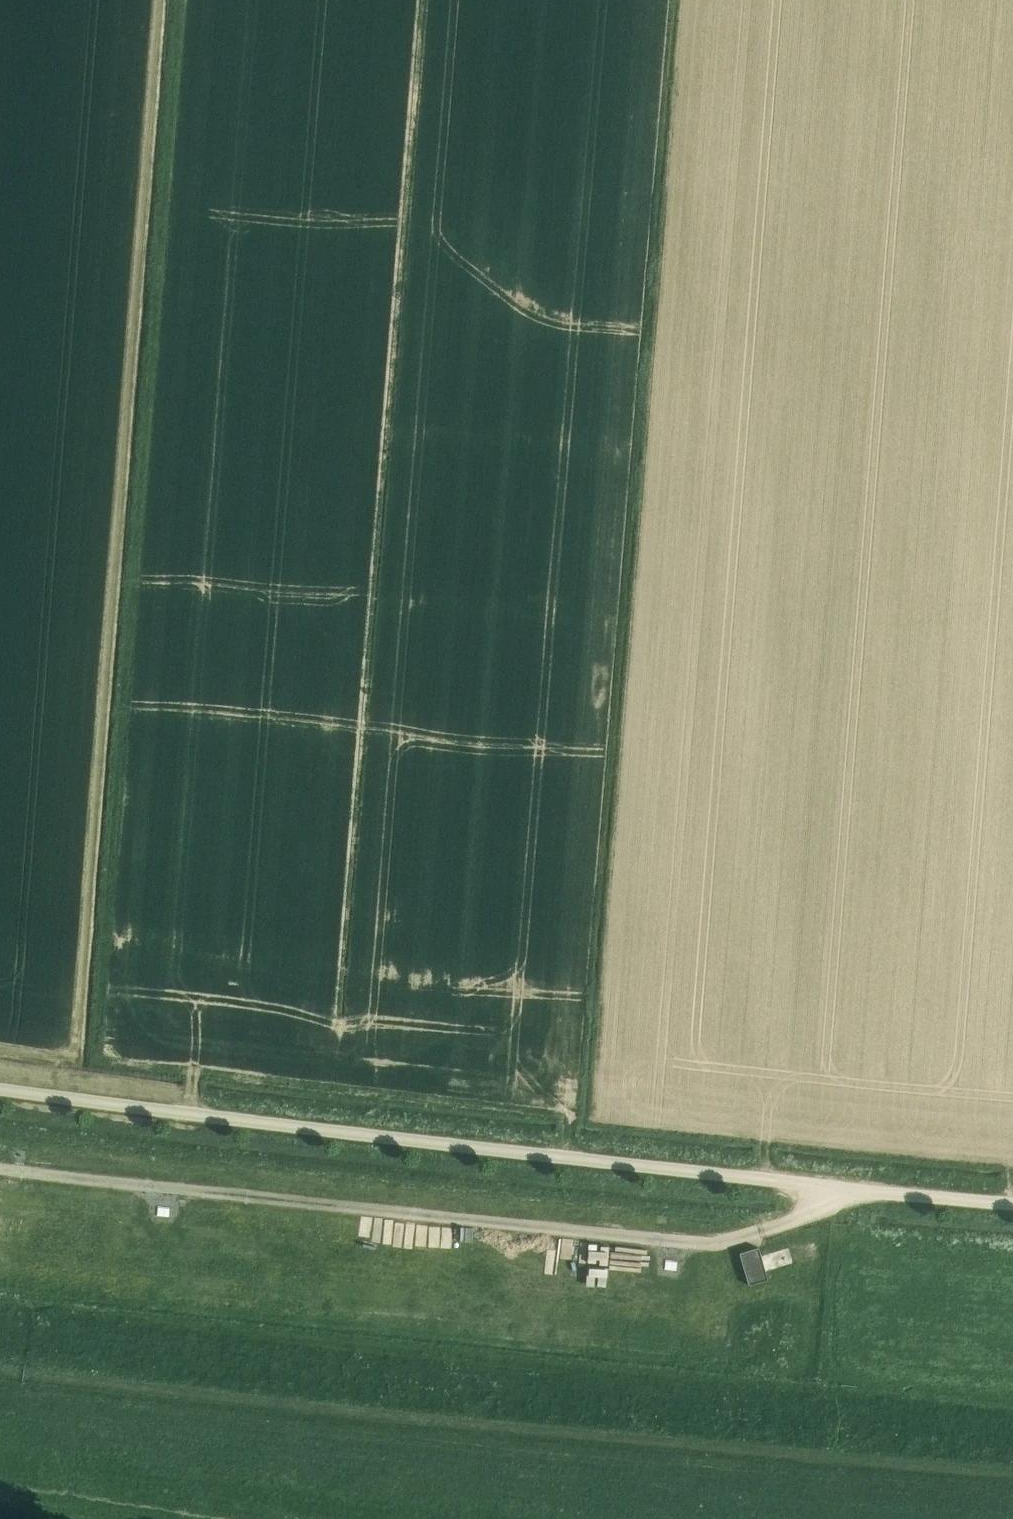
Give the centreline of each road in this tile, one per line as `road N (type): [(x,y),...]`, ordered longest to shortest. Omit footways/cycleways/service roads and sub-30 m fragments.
road 1 (unclassified): [(1012,1203),(0,1088)]

